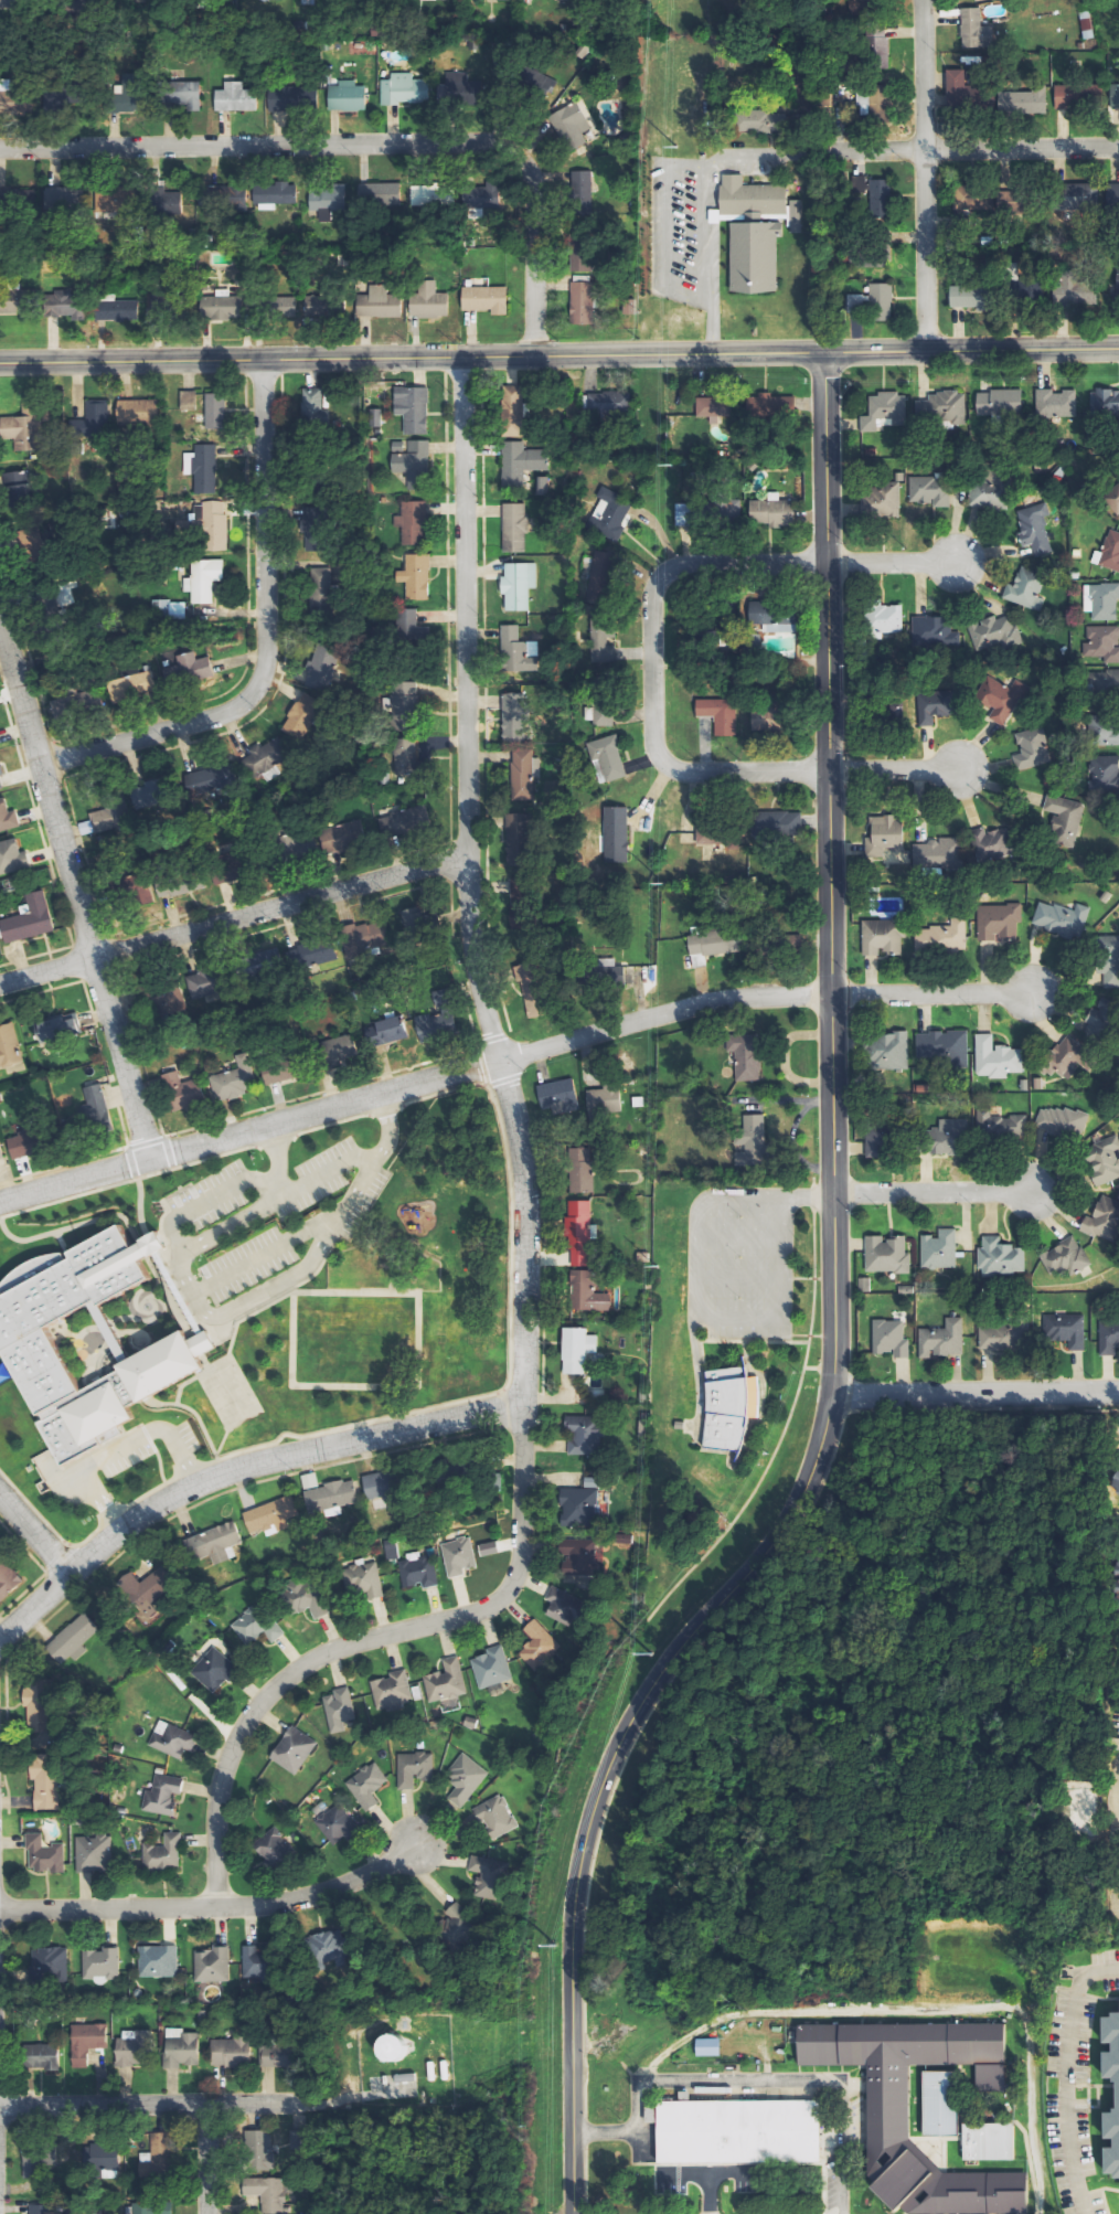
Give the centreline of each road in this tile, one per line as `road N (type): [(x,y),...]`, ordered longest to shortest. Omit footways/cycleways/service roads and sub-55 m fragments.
road 1 (residential): [(465,356),(470,902),(475,957),(525,1186),(518,1563),(501,1595),(481,1609),(323,1652),(260,1700),(221,1777),(217,1907)]
road 2 (tertiary): [(832,1394),(821,352)]
road 3 (tertiary): [(571,2213),(572,1927),(589,1813),(640,1702),(791,1509),(832,1394)]
road 4 (residential): [(0,1202),(713,1001),(828,996)]
road 5 (tertiary): [(0,361),(821,352)]
road 6 (residential): [(0,150),(504,146),(535,181),(534,353)]
road 7 (residential): [(0,1637),(134,1519),(200,1482),(254,1462),(523,1403)]
road 8 (residential): [(263,355),(264,673),(226,711),(40,766)]
road 9 (residential): [(0,619),(151,1160)]
road 10 (residential): [(825,563),(697,562),(669,572),(651,598),(651,739),(660,759),(681,771),(828,770)]
road 11 (residential): [(0,983),(467,854)]
road 12 (residential): [(0,1909),(280,1903),(358,1878),(413,1849)]
road 13 (residential): [(923,0),(930,348)]
road 14 (residential): [(0,2106),(300,2101)]
road 15 (tertiary): [(821,352),(1118,345)]
road 16 (residential): [(832,150),(1118,146)]
road 17 (residential): [(832,1394),(1118,1391)]
road 18 (residential): [(830,1192),(1038,1193)]
road 19 (residential): [(828,996),(1033,992)]
road 20 (residential): [(828,770),(956,770)]
road 21 (residential): [(825,563),(951,561)]

